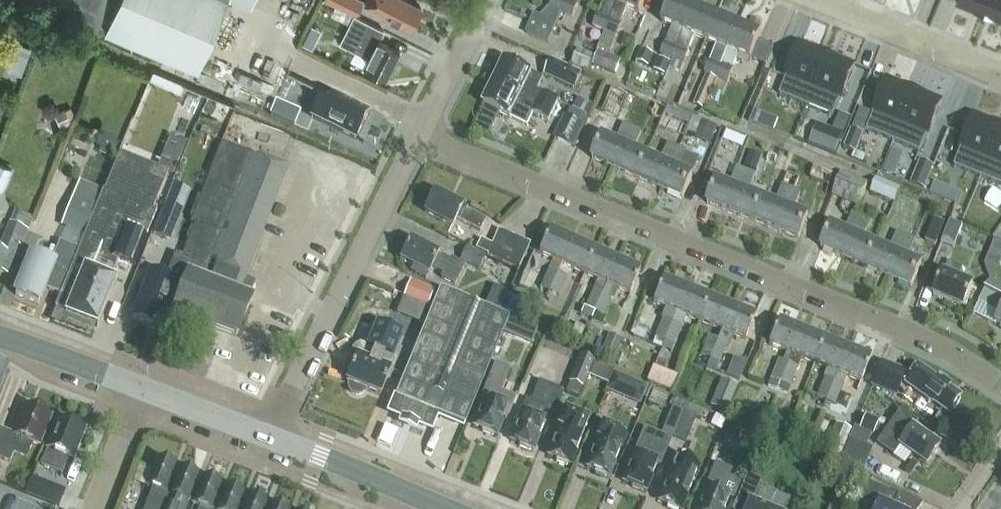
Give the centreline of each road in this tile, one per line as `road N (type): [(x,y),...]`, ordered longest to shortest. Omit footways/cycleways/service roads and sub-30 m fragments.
road 1 (residential): [(1000,385),(939,346),(417,137)]
road 2 (residential): [(269,437),(417,137)]
road 3 (residential): [(1000,79),(811,0)]
road 4 (secondary): [(451,508),(269,437)]
road 5 (secondary): [(145,390),(0,336)]
road 6 (residential): [(417,137),(488,0)]
road 7 (secondary): [(269,437),(145,390)]
road 8 (residential): [(94,508),(145,390)]

